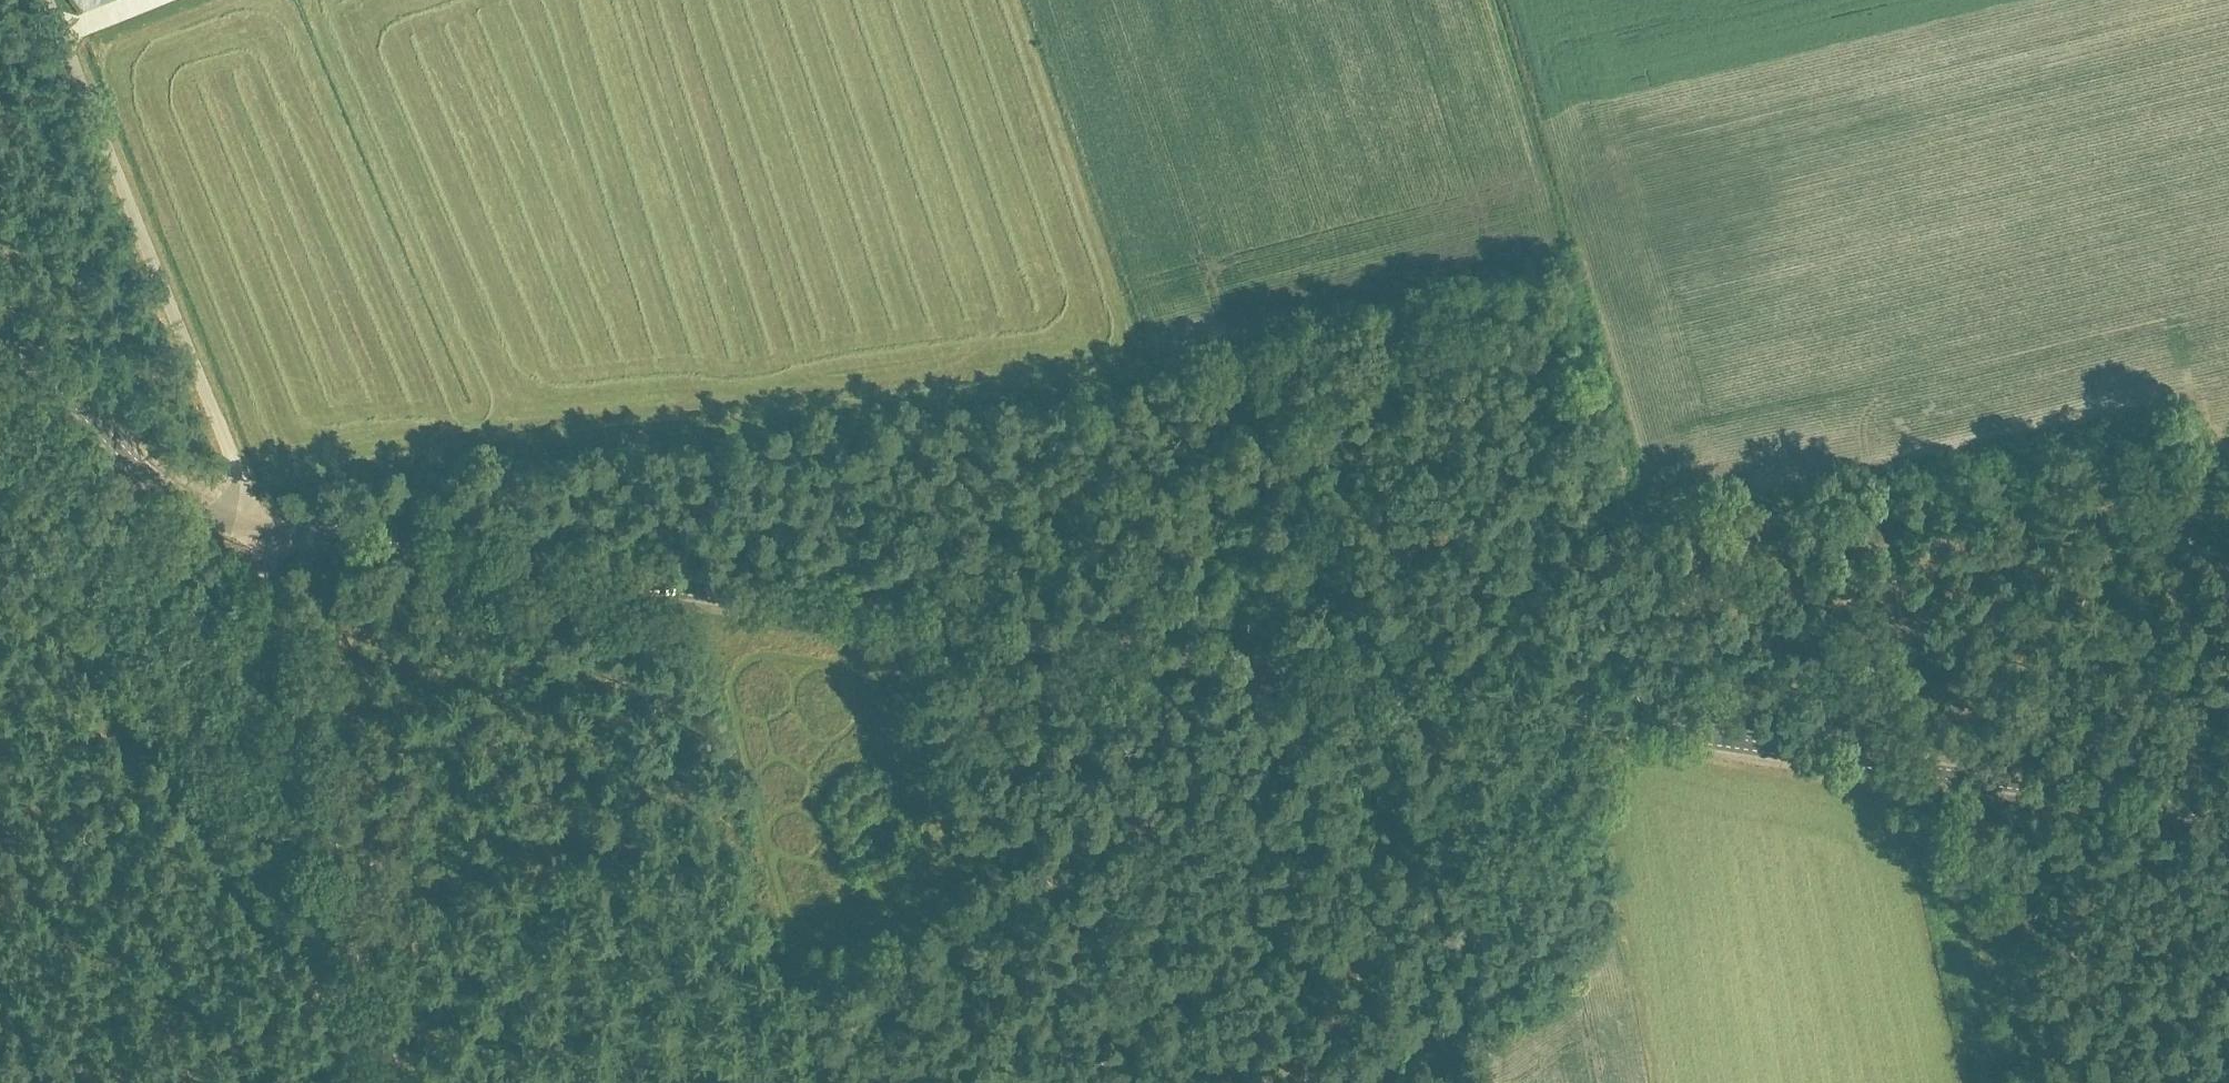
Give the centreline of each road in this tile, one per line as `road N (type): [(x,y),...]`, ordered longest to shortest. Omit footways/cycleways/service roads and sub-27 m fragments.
road 1 (tertiary): [(2228,813),(254,522)]
road 2 (track): [(254,522),(396,1082)]
road 3 (unclassified): [(254,522),(43,0)]
road 4 (tertiary): [(254,522),(213,514),(167,491),(0,327)]

